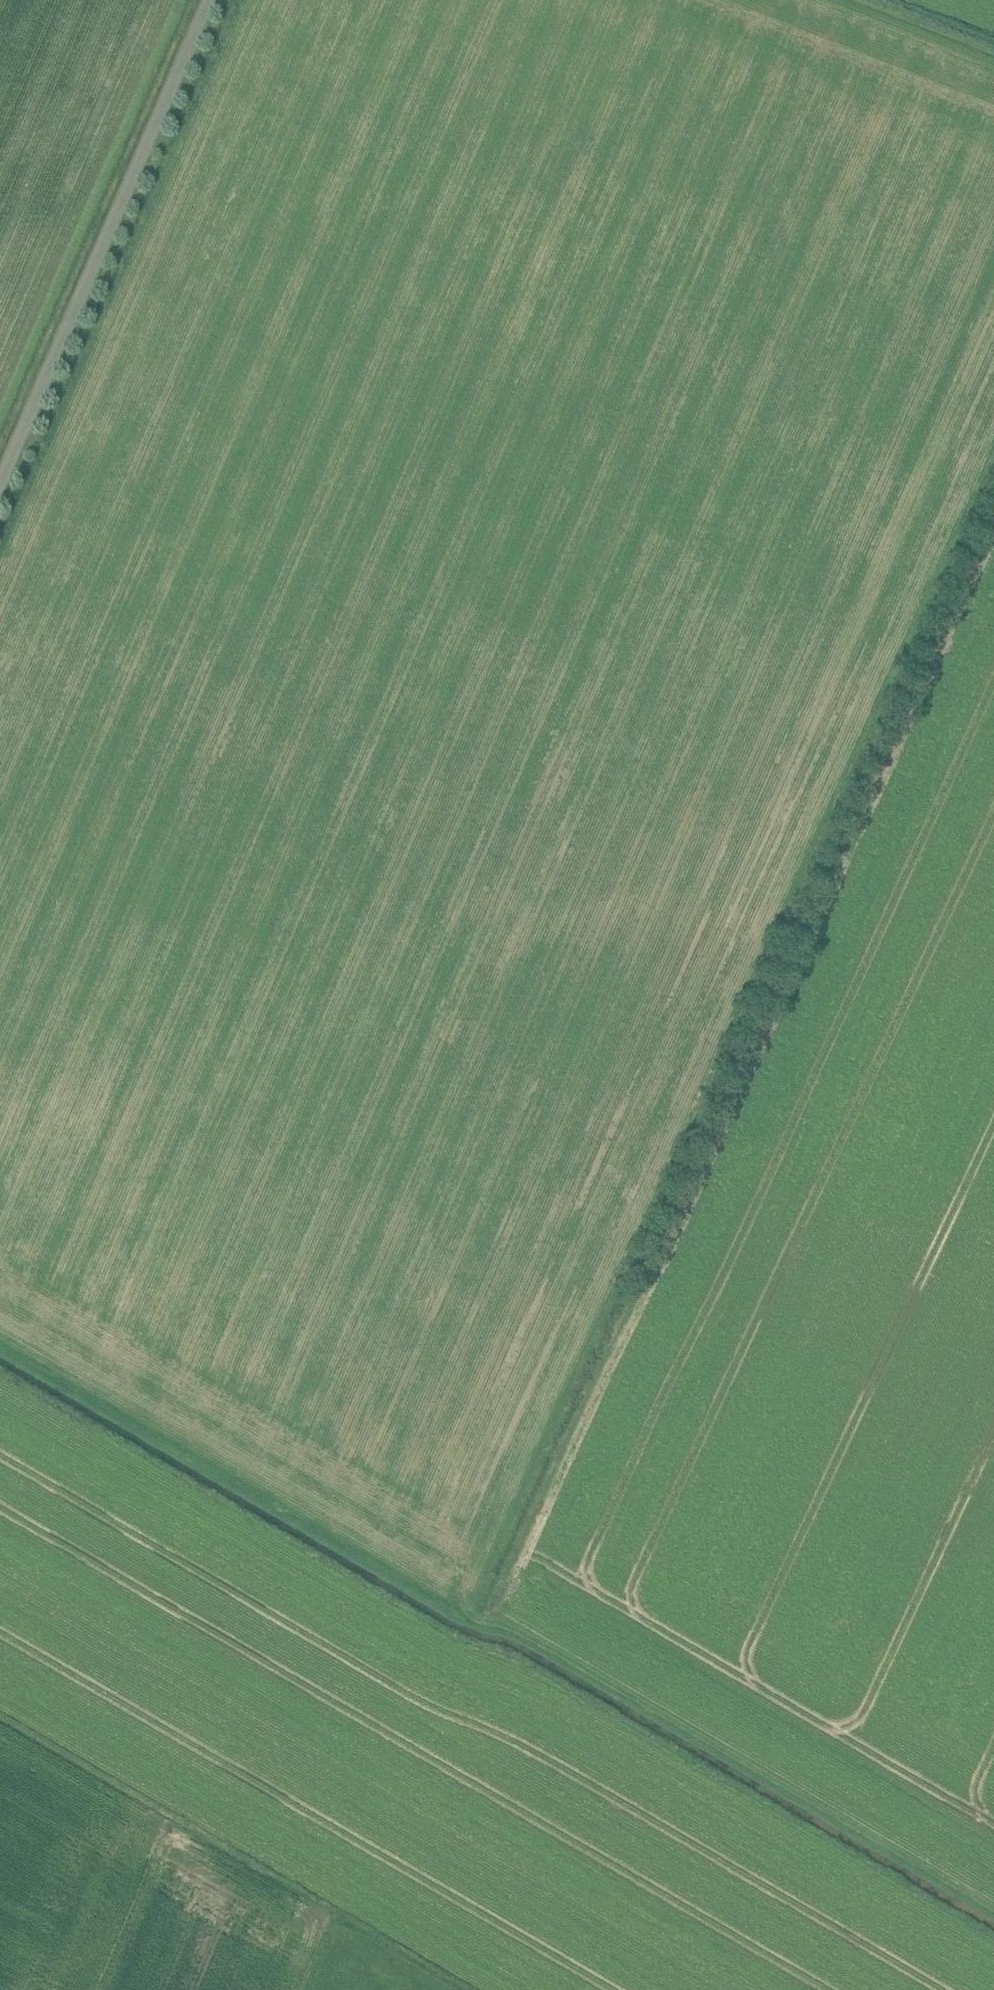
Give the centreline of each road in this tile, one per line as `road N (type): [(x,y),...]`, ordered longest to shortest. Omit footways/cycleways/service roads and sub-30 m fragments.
road 1 (unclassified): [(0,480),(207,0)]

